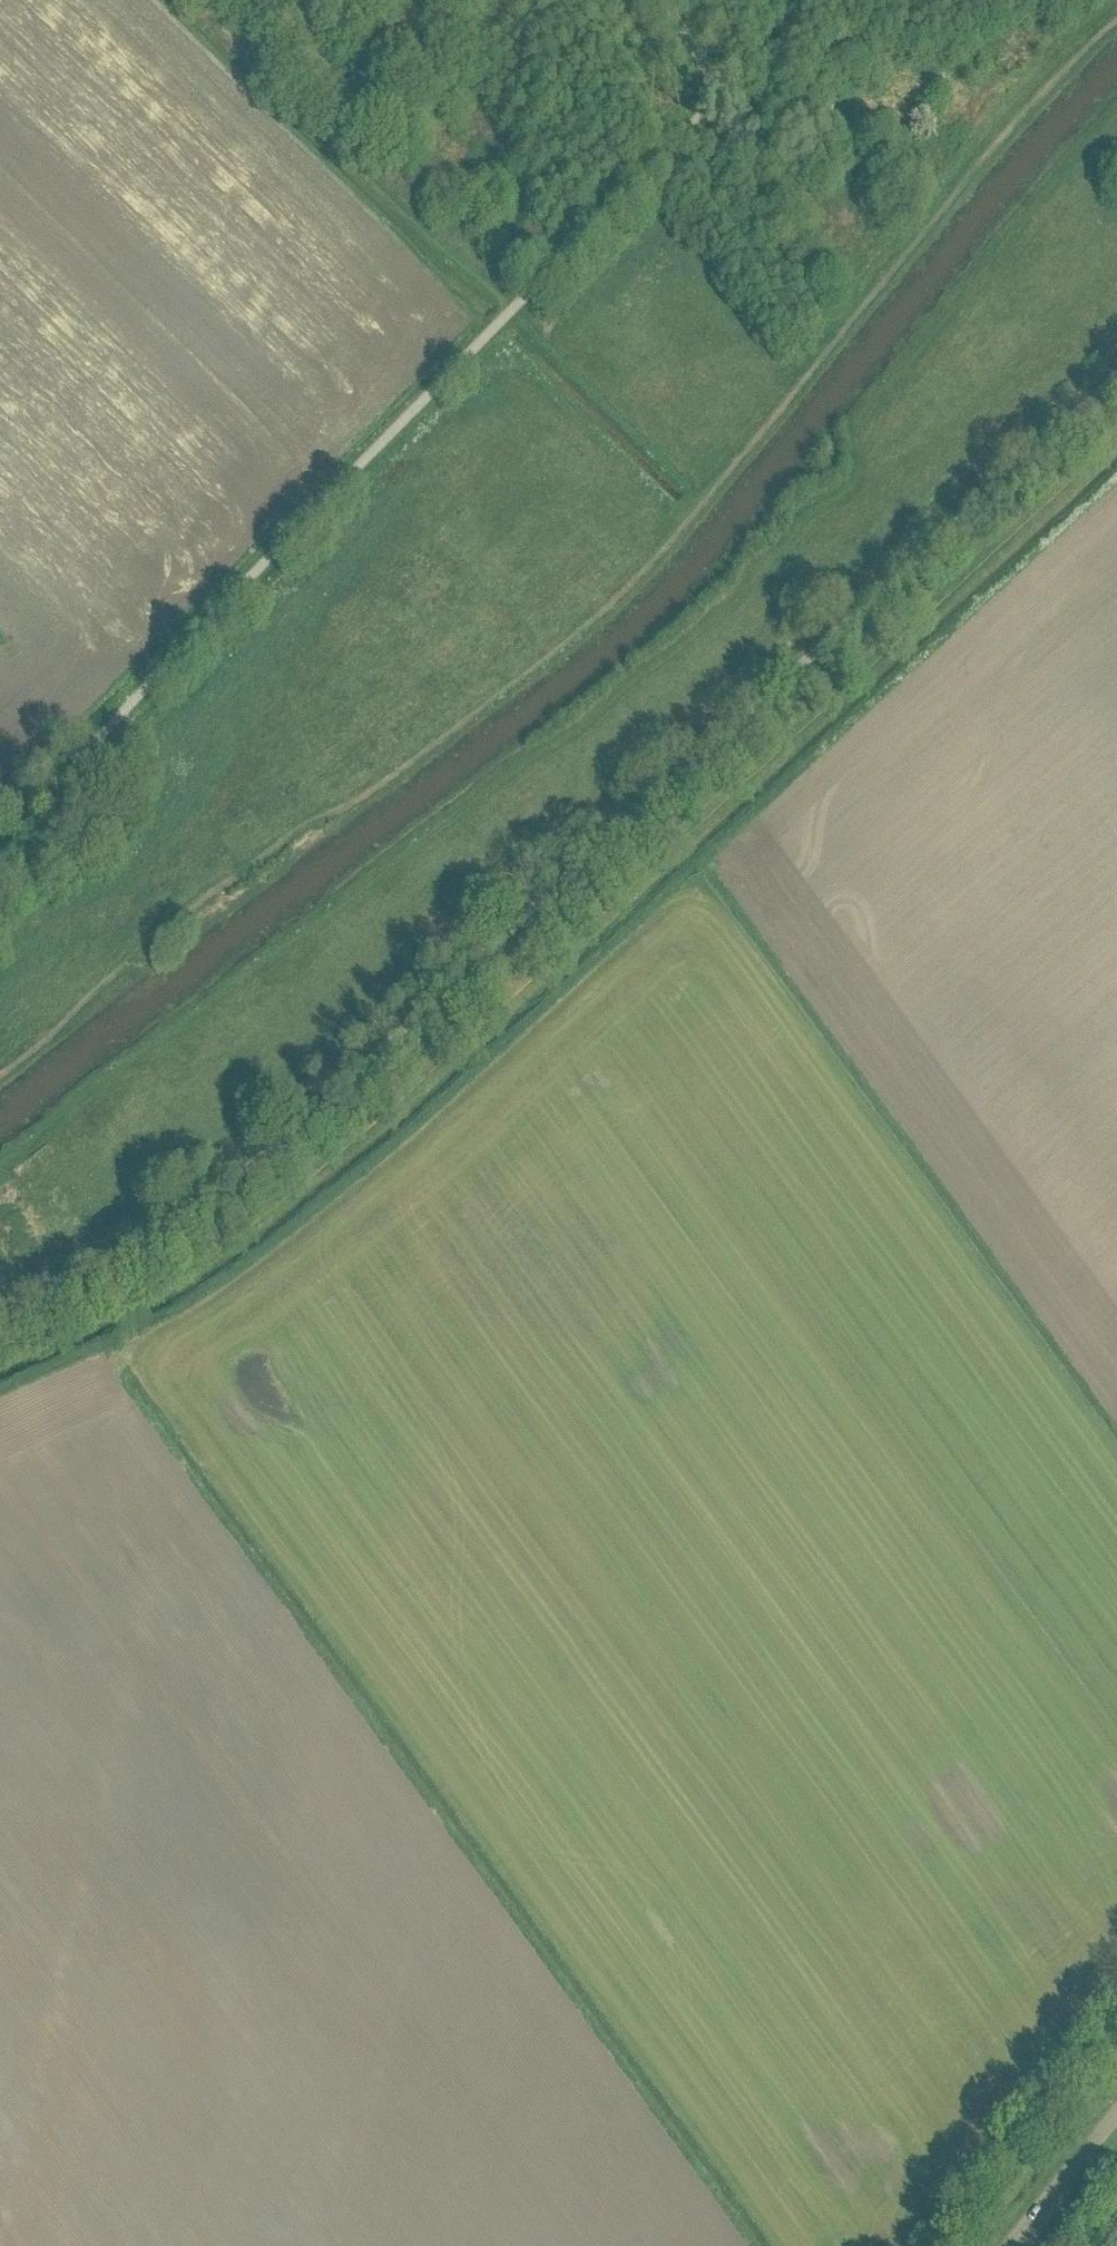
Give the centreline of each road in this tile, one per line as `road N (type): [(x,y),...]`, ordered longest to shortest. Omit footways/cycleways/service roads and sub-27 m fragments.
road 1 (track): [(511,312),(194,0)]
road 2 (unclassified): [(1013,2245),(1116,2115)]

